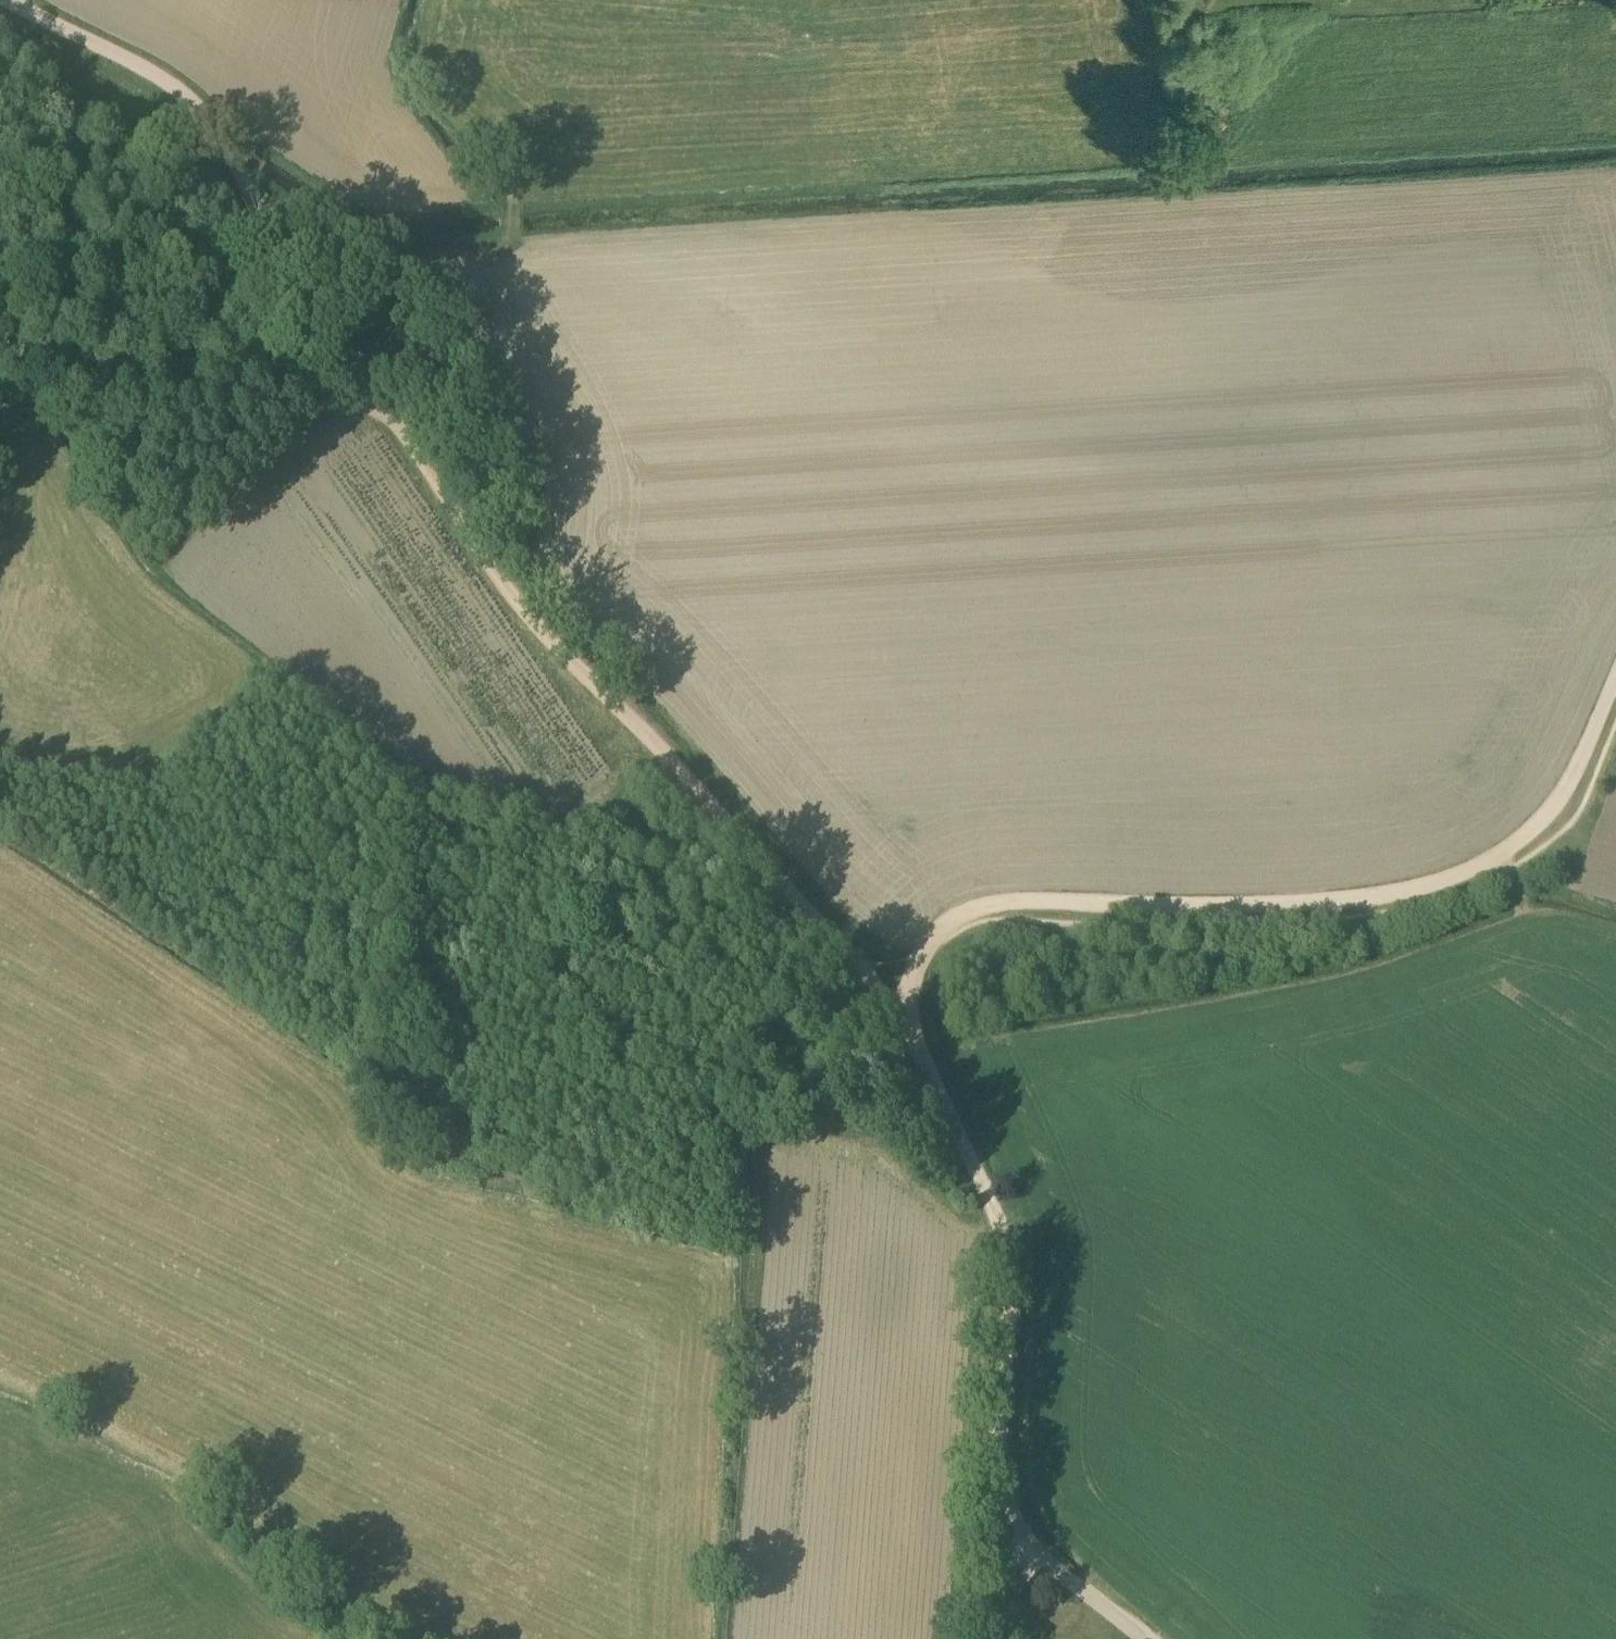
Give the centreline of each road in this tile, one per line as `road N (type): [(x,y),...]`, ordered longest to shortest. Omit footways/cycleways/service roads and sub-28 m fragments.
road 1 (track): [(1130,1638),(1017,1530),(1002,1504),(1005,1272),(997,1218),(910,1026),(687,780),(512,604),(219,132),(188,98),(10,0)]
road 2 (track): [(895,1006),(924,937),(968,907),(1347,898),(1417,888),(1487,862),(1536,828),(1576,775),(1615,679)]
road 3 (track): [(382,405),(105,394),(0,415)]

